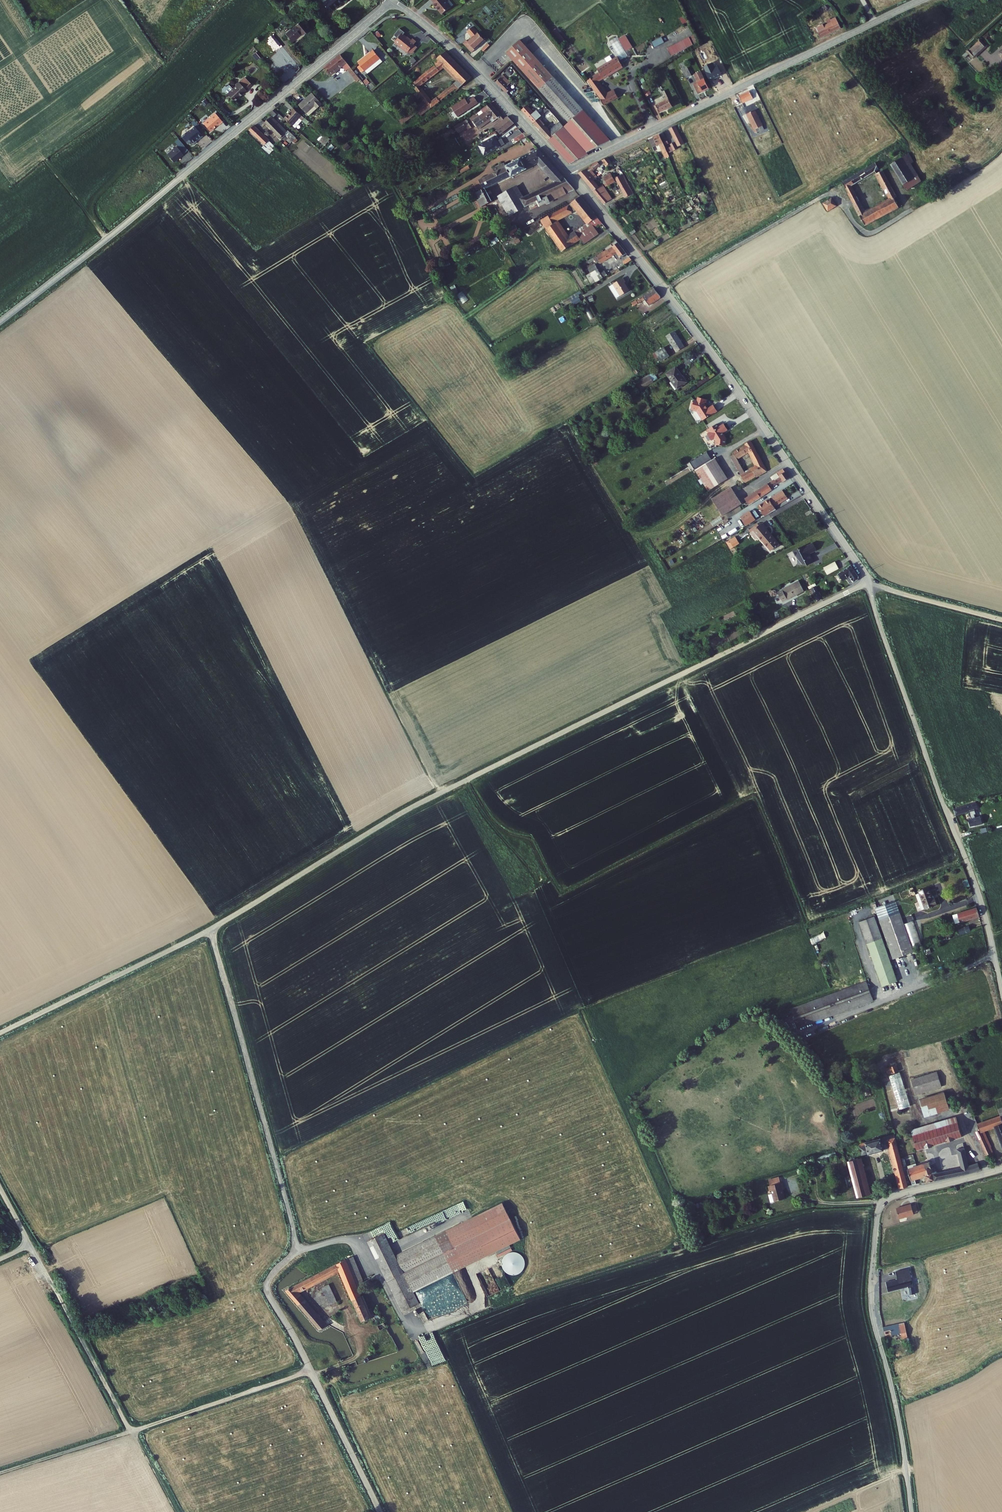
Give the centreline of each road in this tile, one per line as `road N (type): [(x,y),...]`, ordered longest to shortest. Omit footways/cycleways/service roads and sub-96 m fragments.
road 1 (unclassified): [(868,584),(406,810),(210,930)]
road 2 (unclassified): [(210,930),(293,1228),(294,1249),(268,1293),(380,1511)]
road 3 (unclassified): [(868,584),(723,366),(568,171)]
road 4 (tertiary): [(393,1),(0,322)]
road 5 (unclassified): [(911,1511),(872,1311),(878,1213),(897,1195),(1001,1168)]
road 6 (unclassified): [(1001,988),(983,904),(868,584)]
road 7 (tertiary): [(921,0),(568,171)]
road 8 (track): [(311,1371),(0,1473)]
road 9 (track): [(177,1511),(26,1242)]
road 10 (tertiary): [(568,171),(445,41),(393,1)]
road 11 (unclassified): [(210,930),(0,1033)]
road 12 (unclassified): [(1001,621),(868,584)]

